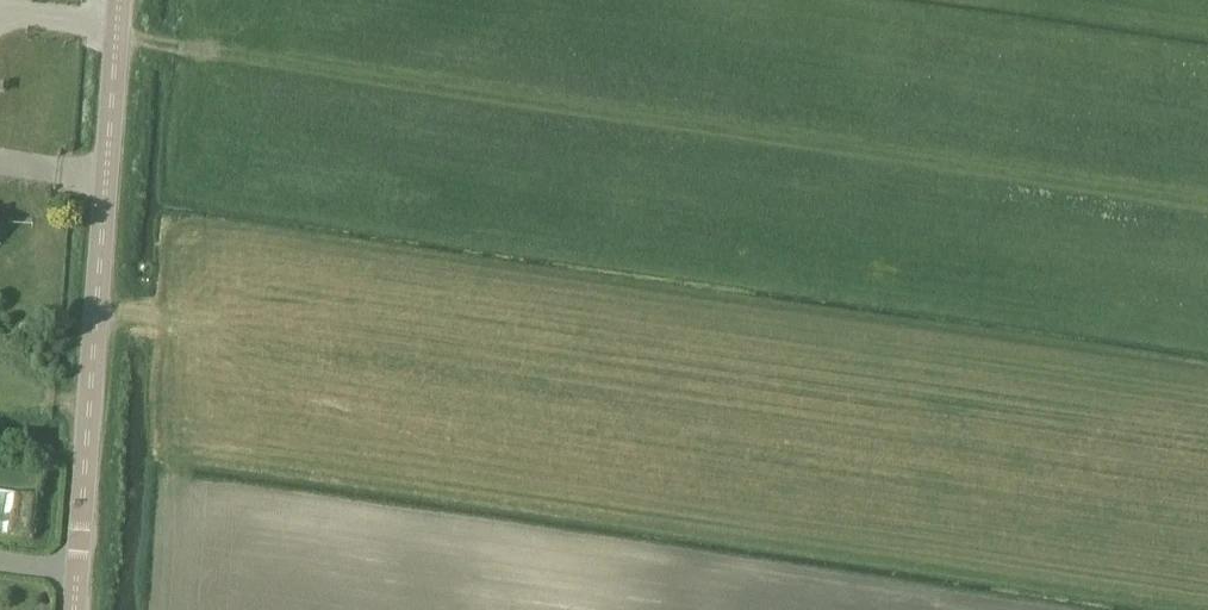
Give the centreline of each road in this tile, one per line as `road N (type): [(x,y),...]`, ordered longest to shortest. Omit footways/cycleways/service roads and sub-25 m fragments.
road 1 (tertiary): [(75,609),(120,0)]

